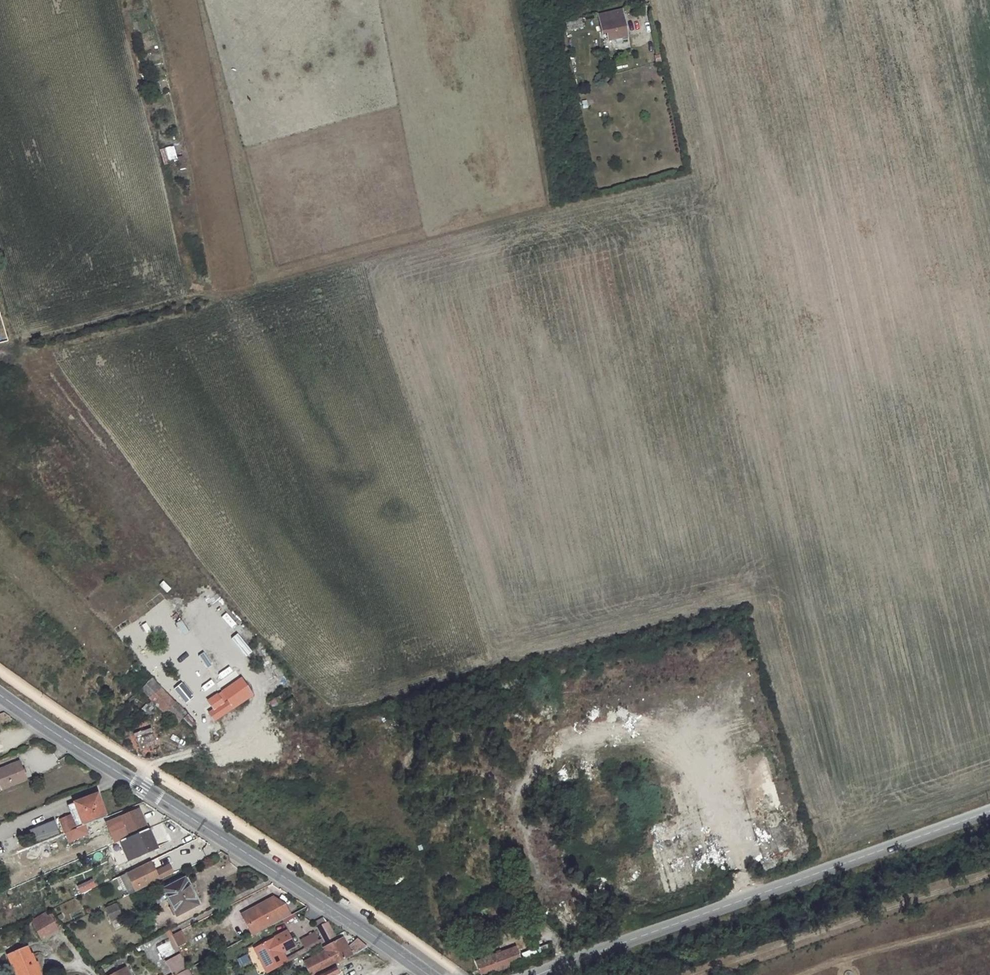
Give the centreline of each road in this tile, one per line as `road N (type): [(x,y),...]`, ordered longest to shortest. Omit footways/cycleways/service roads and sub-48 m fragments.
road 1 (tertiary): [(0,695),(428,974)]
road 2 (unclassified): [(989,812),(536,974)]

